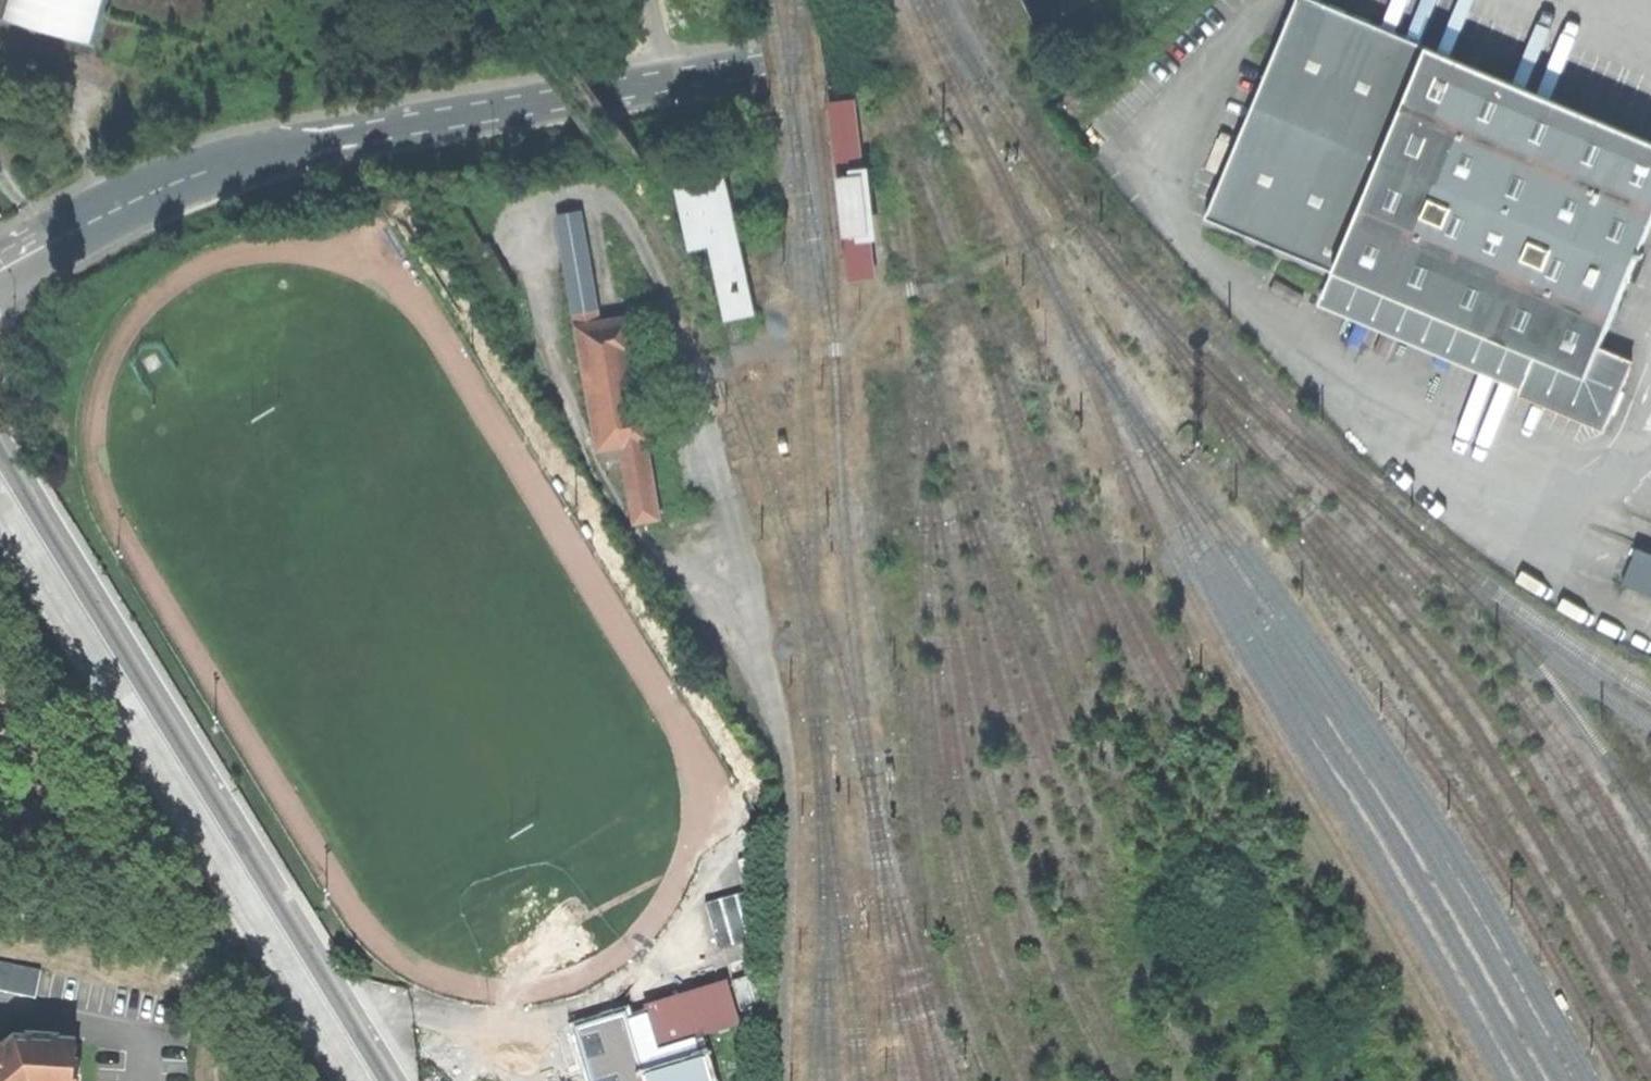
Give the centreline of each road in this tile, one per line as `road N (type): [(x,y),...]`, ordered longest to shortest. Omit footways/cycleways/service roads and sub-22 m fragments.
road 1 (unclassified): [(1034,0),(904,41),(249,157),(153,194),(0,270)]
road 2 (residential): [(388,1080),(0,454)]
road 3 (residential): [(0,594),(301,1080)]

